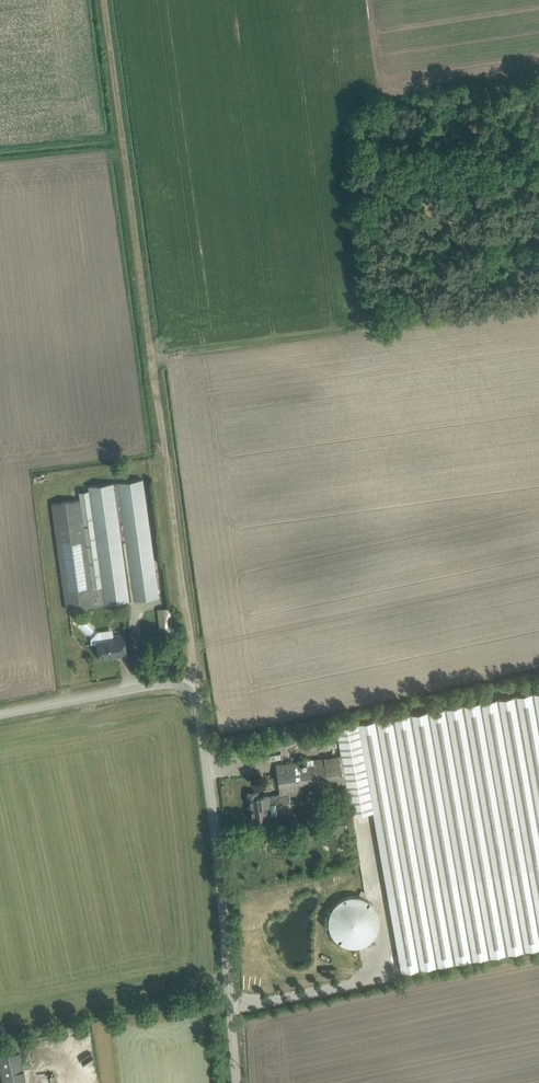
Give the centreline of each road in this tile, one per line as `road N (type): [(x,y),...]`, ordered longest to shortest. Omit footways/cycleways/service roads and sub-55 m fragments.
road 1 (unclassified): [(234,1082),(195,687),(181,680),(0,710)]
road 2 (track): [(153,364),(538,304)]
road 3 (track): [(104,0),(153,364)]
road 4 (track): [(153,364),(191,683)]

